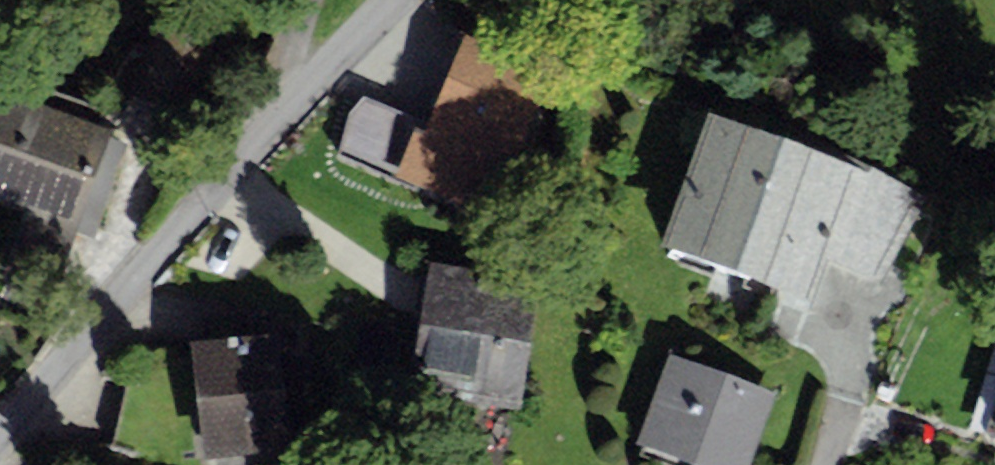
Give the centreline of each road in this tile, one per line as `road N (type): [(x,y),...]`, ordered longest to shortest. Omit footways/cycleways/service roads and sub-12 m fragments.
road 1 (residential): [(0,432),(392,0)]

